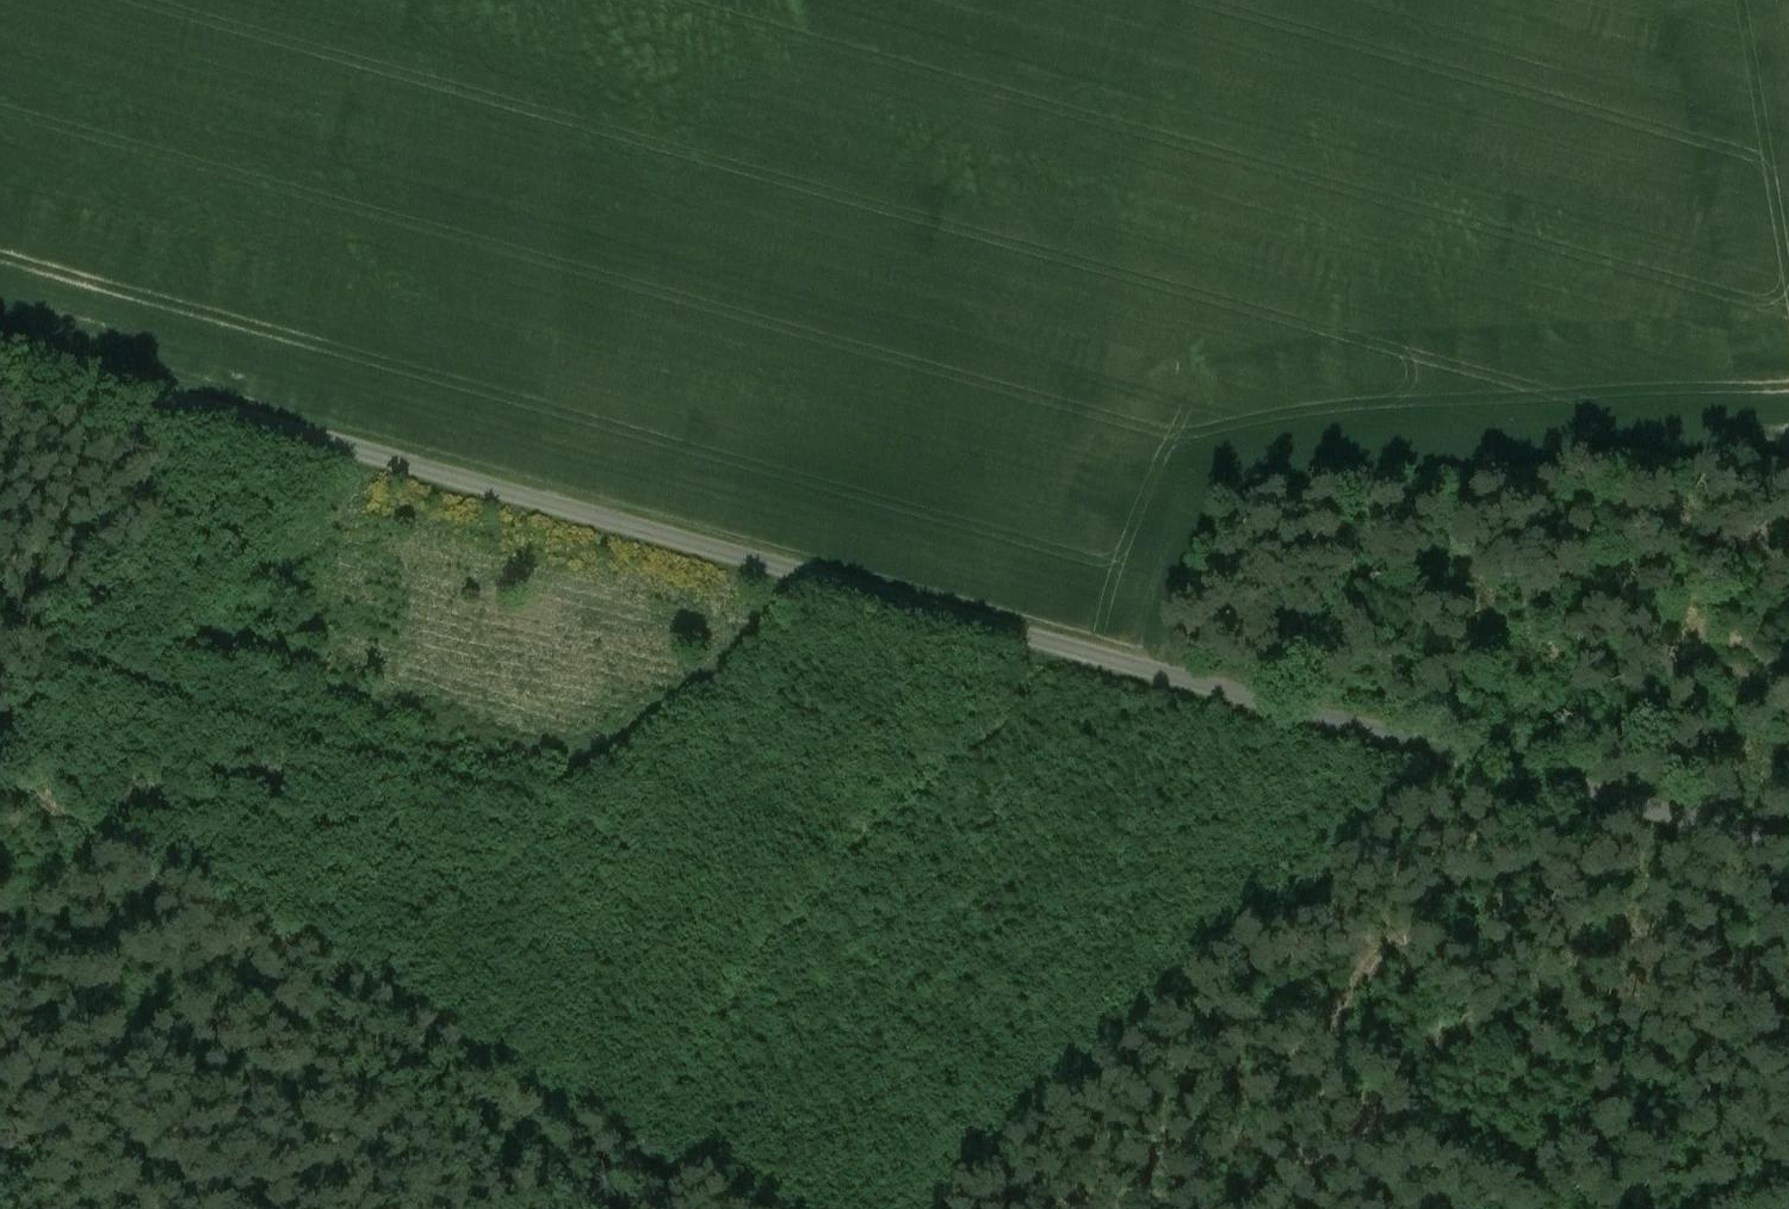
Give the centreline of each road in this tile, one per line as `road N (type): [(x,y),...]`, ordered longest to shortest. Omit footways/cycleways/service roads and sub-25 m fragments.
road 1 (unclassified): [(0,353),(998,622),(1788,849)]
road 2 (track): [(120,665),(0,767)]

